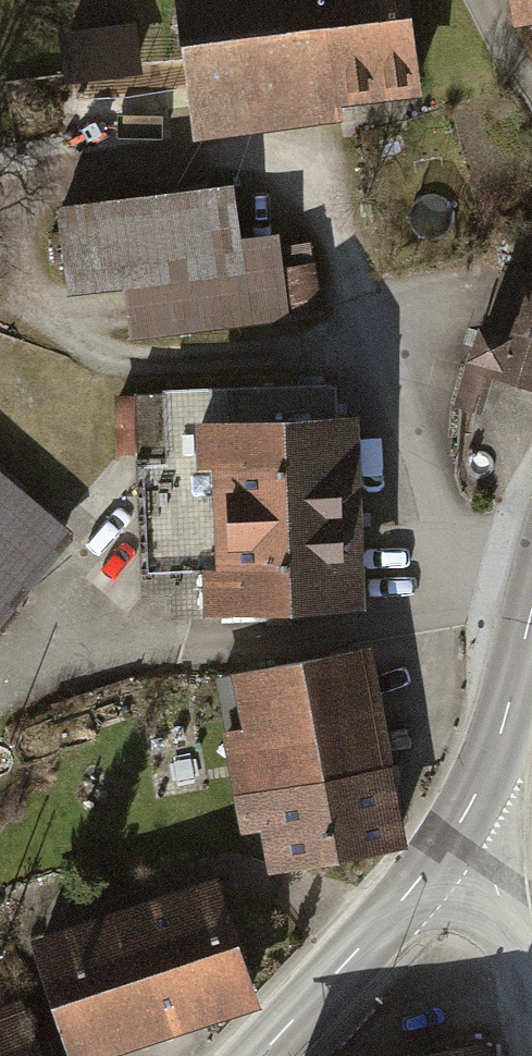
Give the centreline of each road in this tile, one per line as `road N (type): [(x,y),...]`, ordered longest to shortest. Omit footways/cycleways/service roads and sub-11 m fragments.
road 1 (residential): [(57,650),(183,649),(531,599)]
road 2 (secondary): [(260,1055),(375,932),(452,833)]
road 3 (secondary): [(452,833),(510,702),(531,607)]
road 4 (track): [(3,0),(27,41),(122,94),(147,170)]
road 5 (residential): [(452,833),(502,902),(531,1019)]

